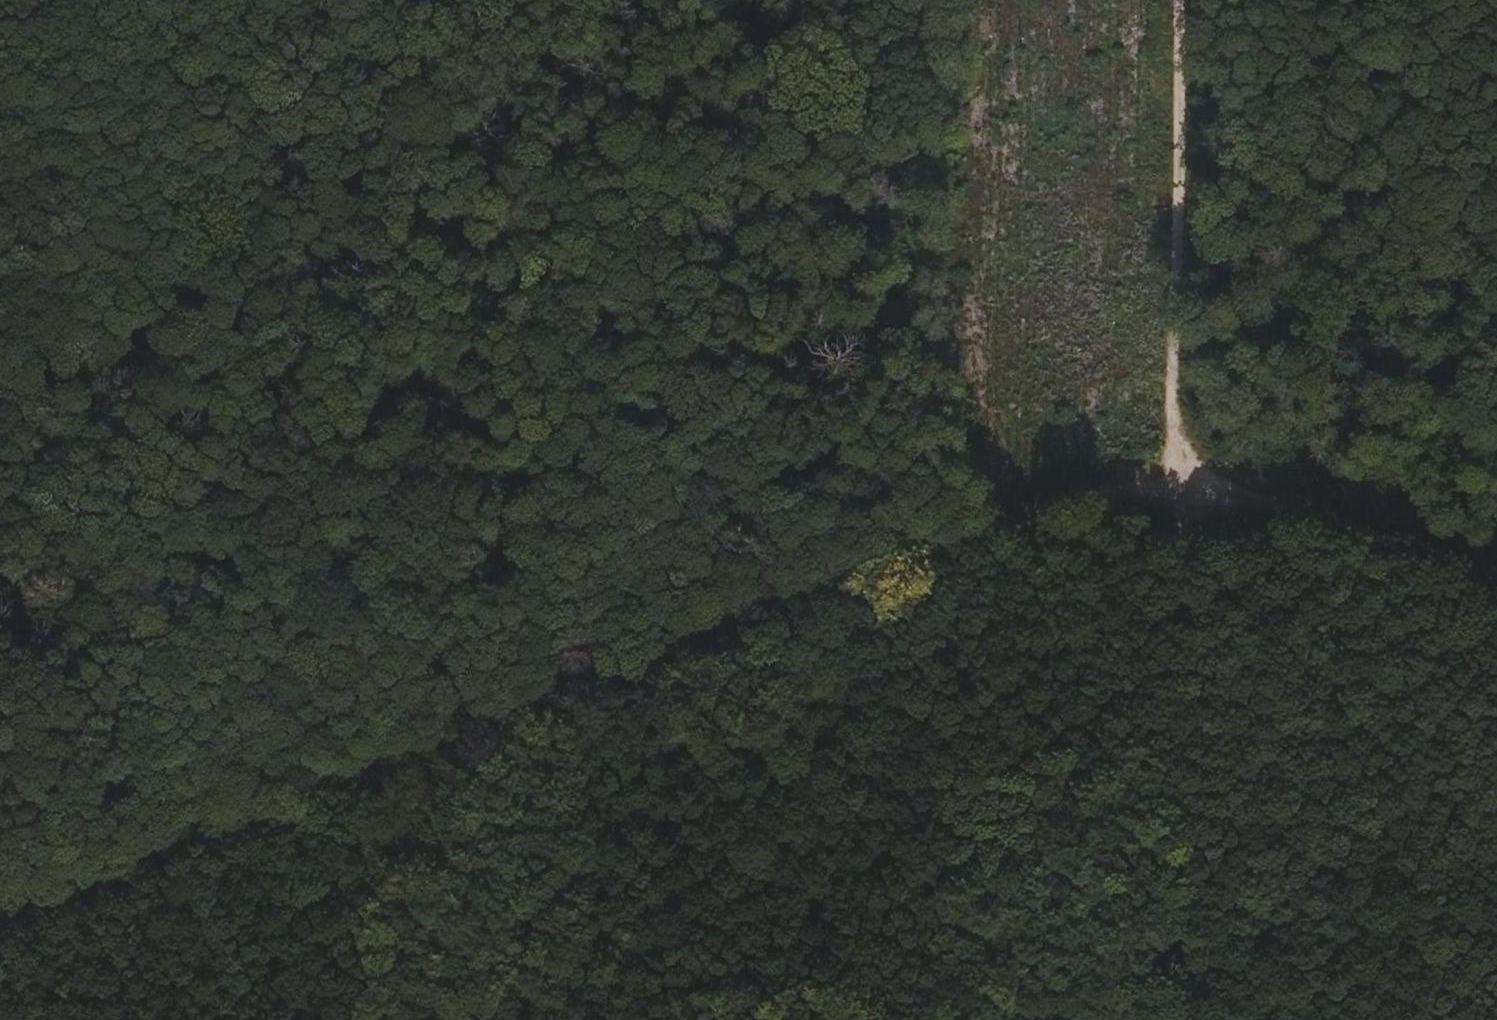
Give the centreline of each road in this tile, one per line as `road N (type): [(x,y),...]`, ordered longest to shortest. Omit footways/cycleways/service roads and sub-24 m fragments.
road 1 (track): [(1175,1019),(1181,477)]
road 2 (track): [(1181,477),(1189,0)]
road 3 (track): [(1181,477),(1496,564)]

